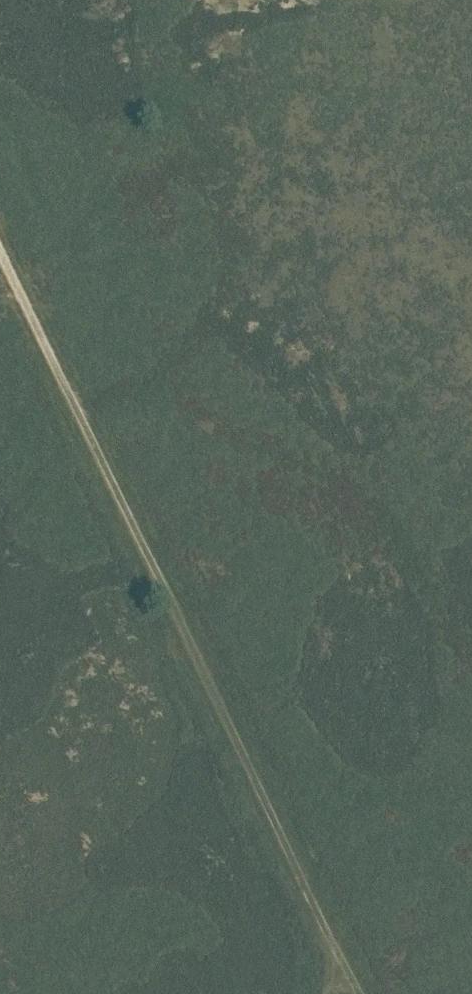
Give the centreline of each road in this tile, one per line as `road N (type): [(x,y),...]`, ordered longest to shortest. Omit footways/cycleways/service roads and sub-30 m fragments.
road 1 (track): [(358,993),(0,242)]

